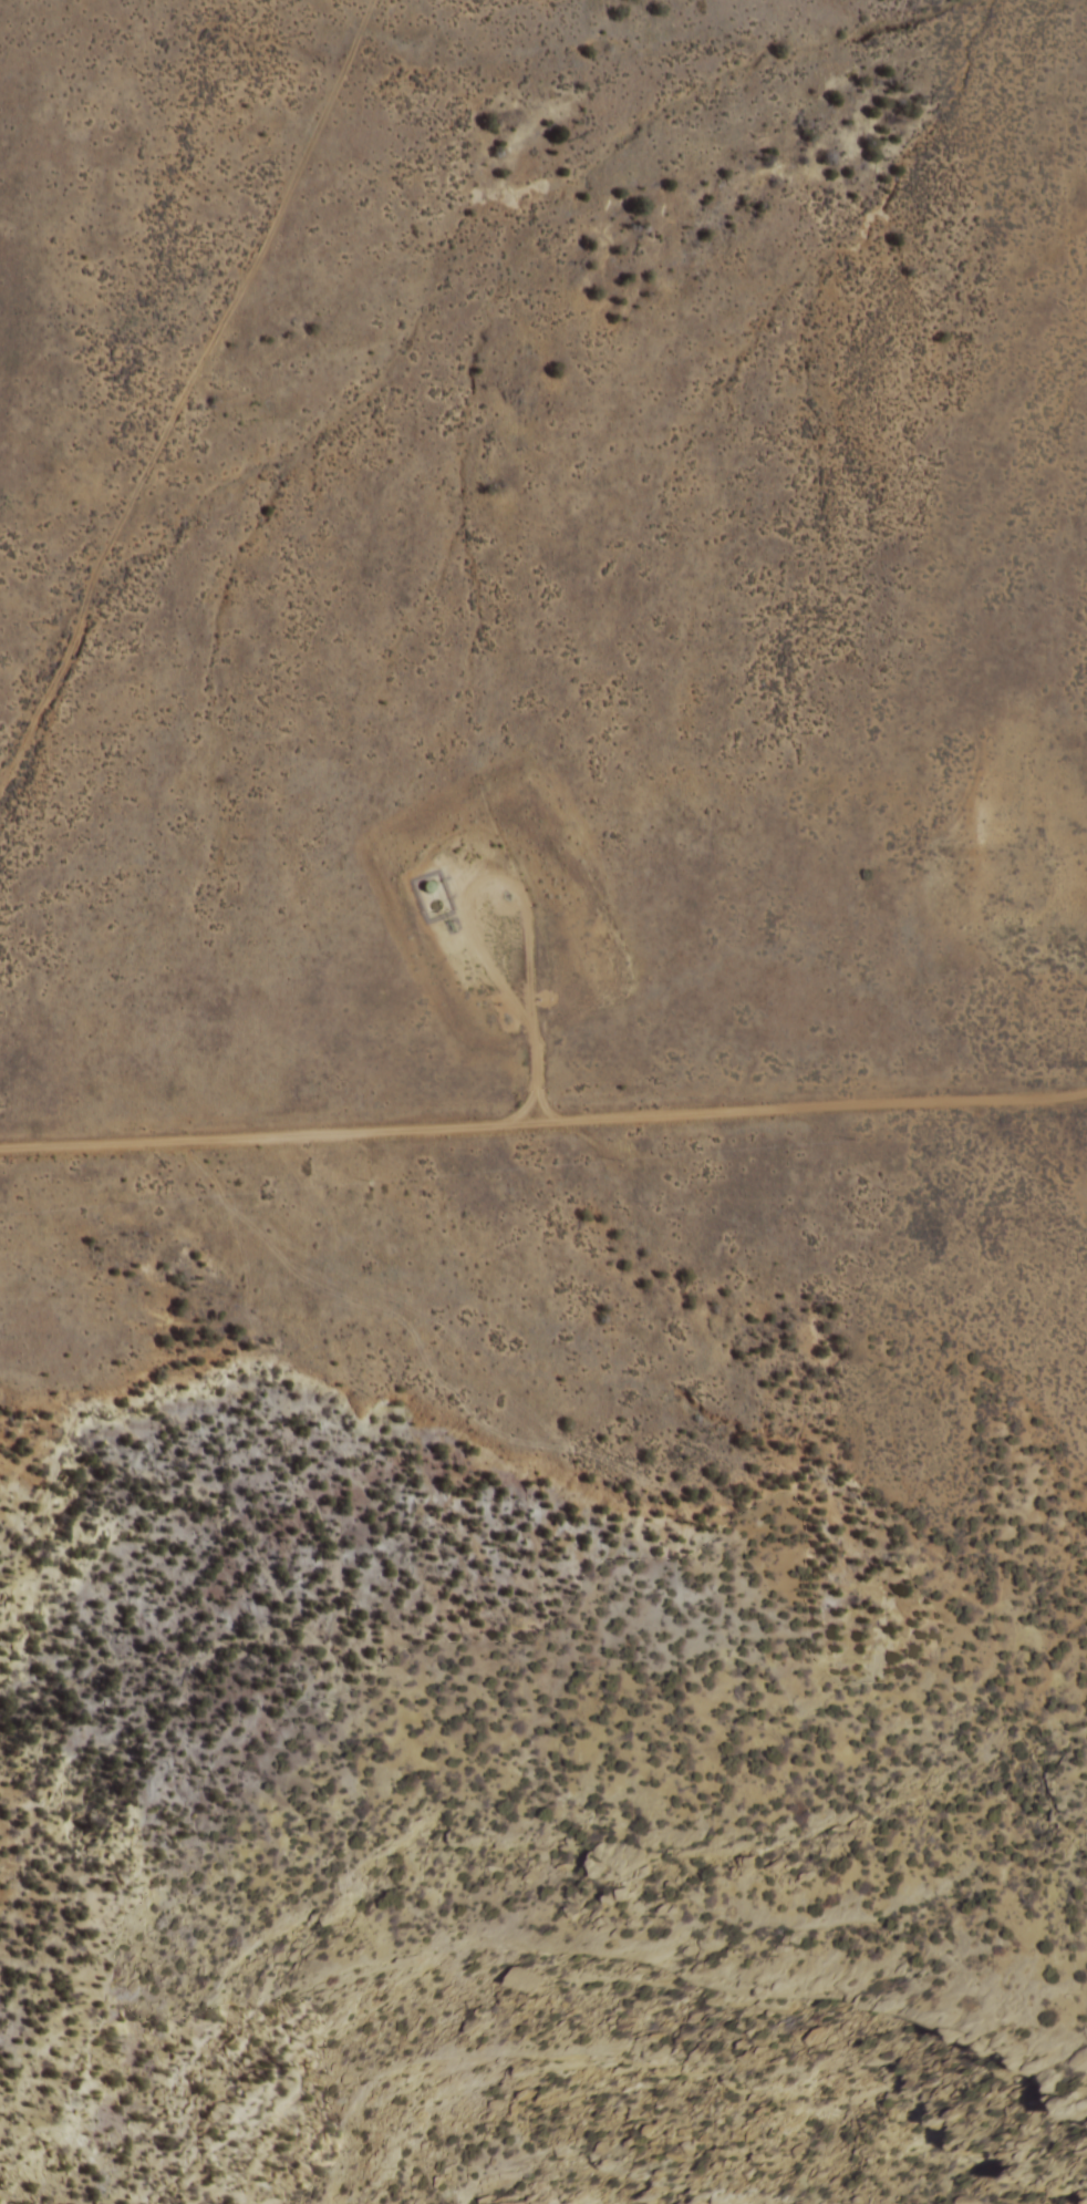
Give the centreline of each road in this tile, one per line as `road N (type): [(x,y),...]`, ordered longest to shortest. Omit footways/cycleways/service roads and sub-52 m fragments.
road 1 (residential): [(1086,1050),(0,1106)]

